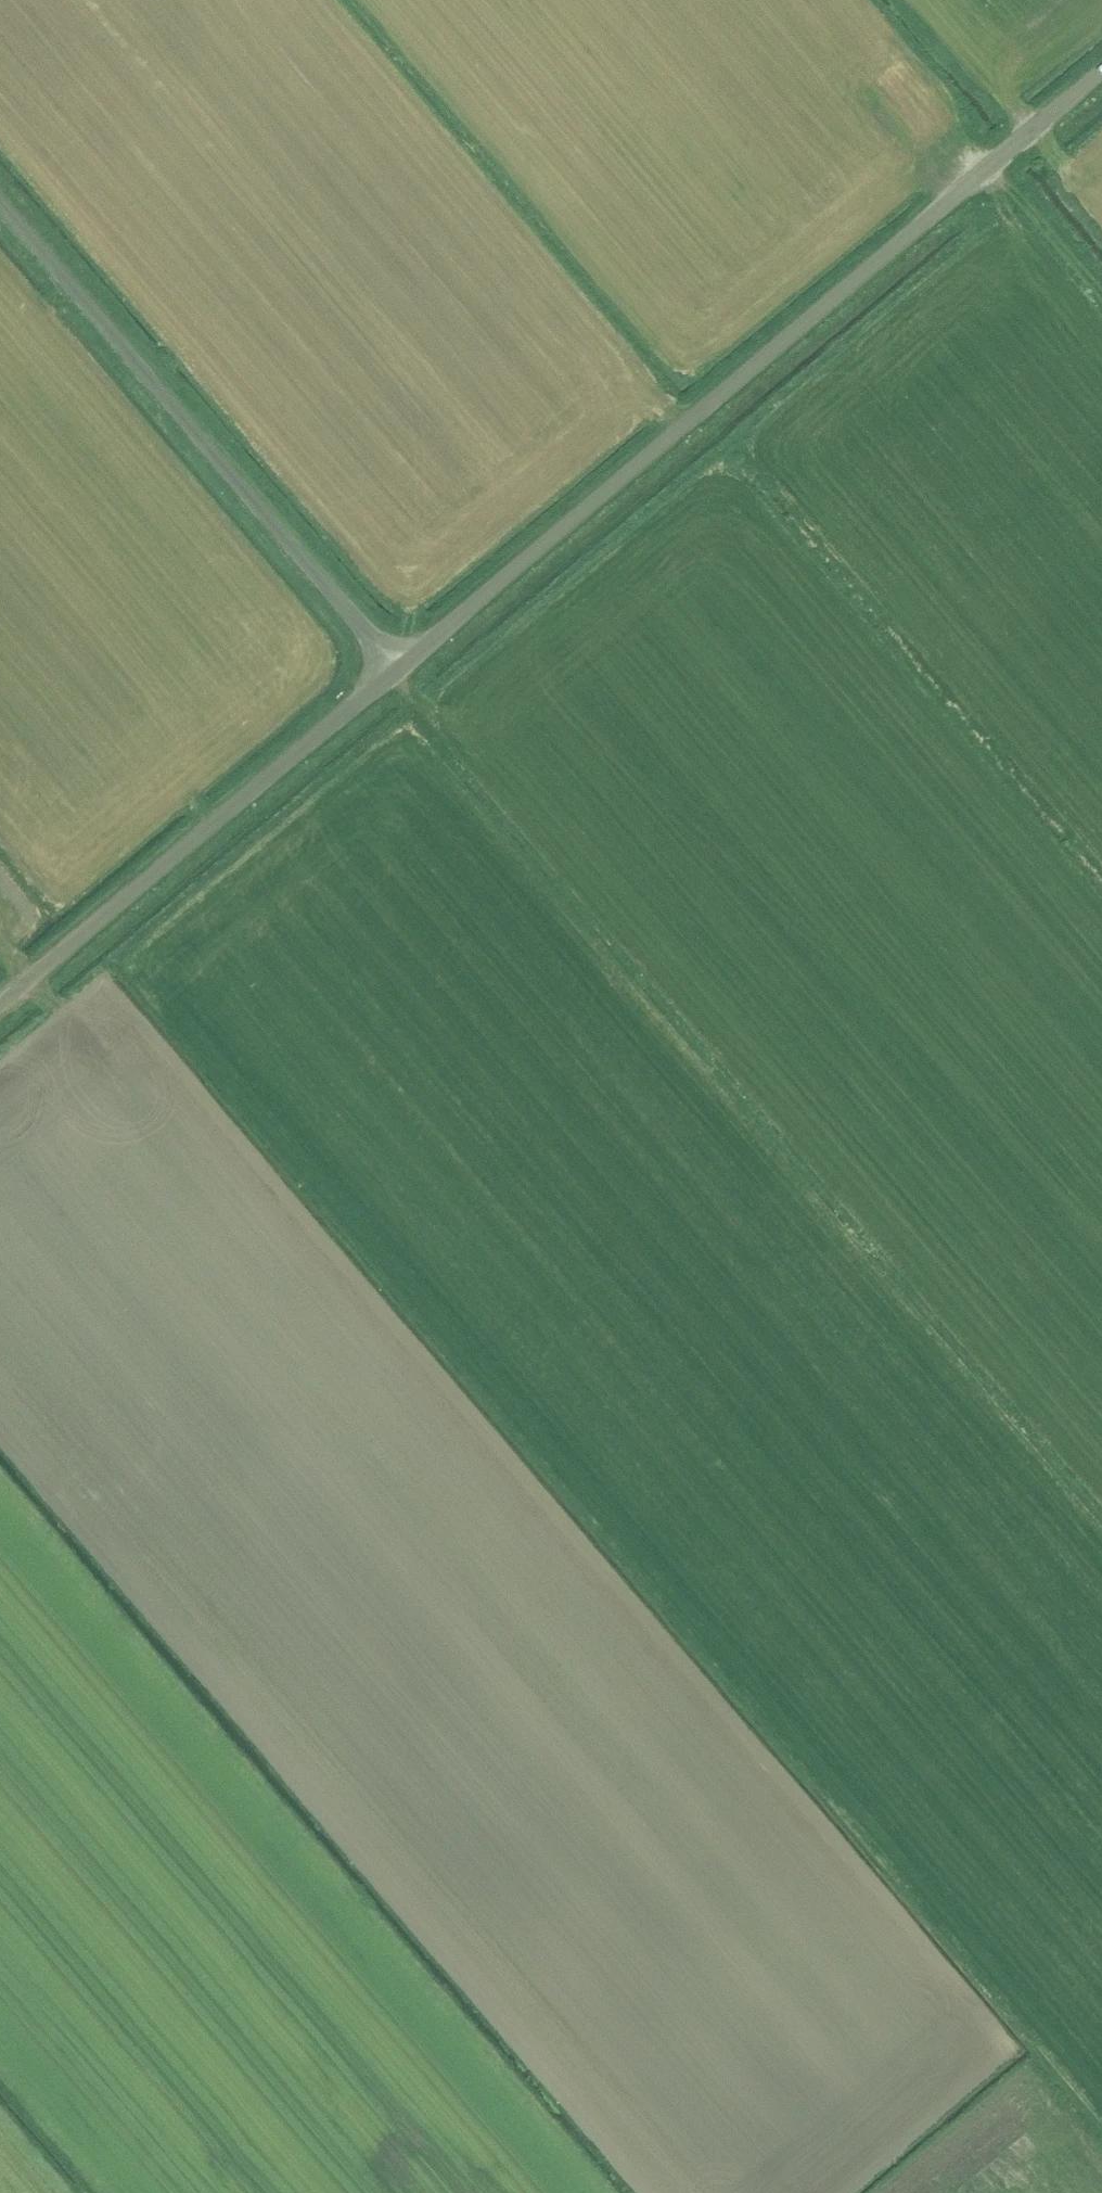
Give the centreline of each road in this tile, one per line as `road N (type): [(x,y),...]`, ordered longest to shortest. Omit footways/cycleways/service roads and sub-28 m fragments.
road 1 (unclassified): [(398,671),(1101,69)]
road 2 (unclassified): [(398,671),(0,203)]
road 3 (unclassified): [(0,1005),(398,671)]

